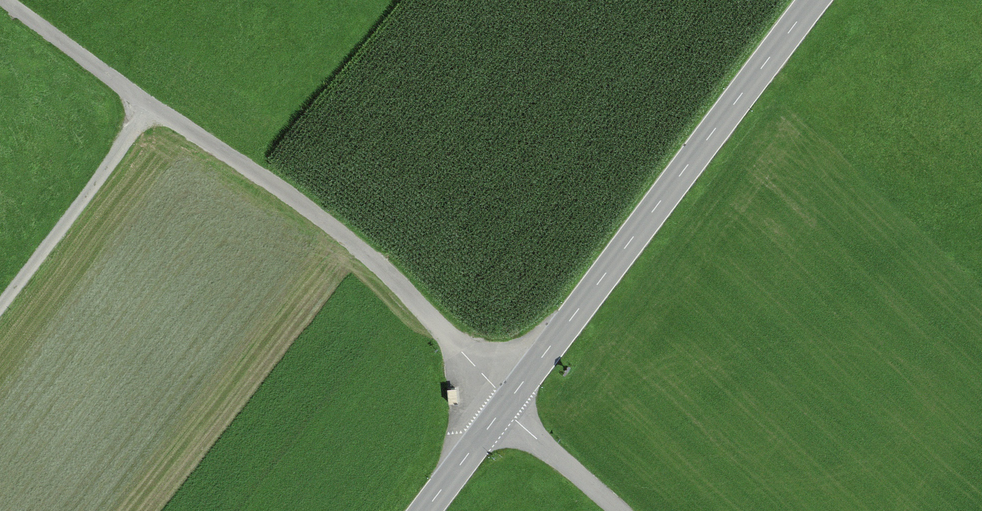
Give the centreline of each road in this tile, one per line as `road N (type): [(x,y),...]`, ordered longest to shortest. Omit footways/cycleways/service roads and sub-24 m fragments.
road 1 (track): [(506,405),(381,267),(321,217),(2,0)]
road 2 (tertiary): [(813,0),(506,405)]
road 3 (track): [(148,103),(0,308)]
road 4 (unclassified): [(506,405),(618,510)]
road 5 (tertiary): [(506,405),(424,510)]

